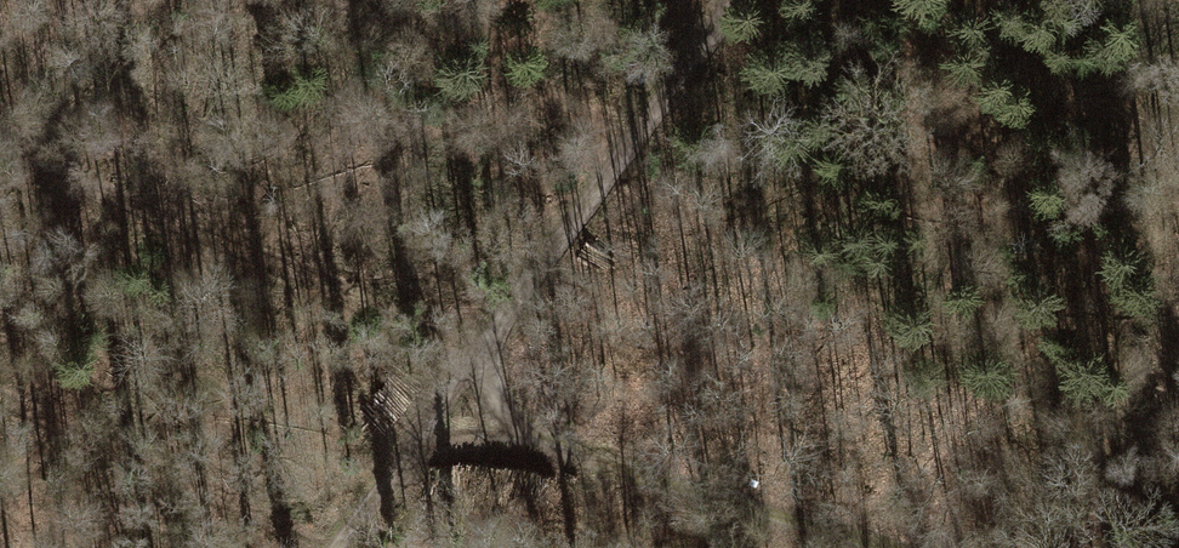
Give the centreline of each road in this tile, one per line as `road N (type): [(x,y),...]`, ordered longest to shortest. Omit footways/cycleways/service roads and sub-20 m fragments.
road 1 (track): [(421,452),(739,0)]
road 2 (track): [(421,452),(512,435),(891,547)]

